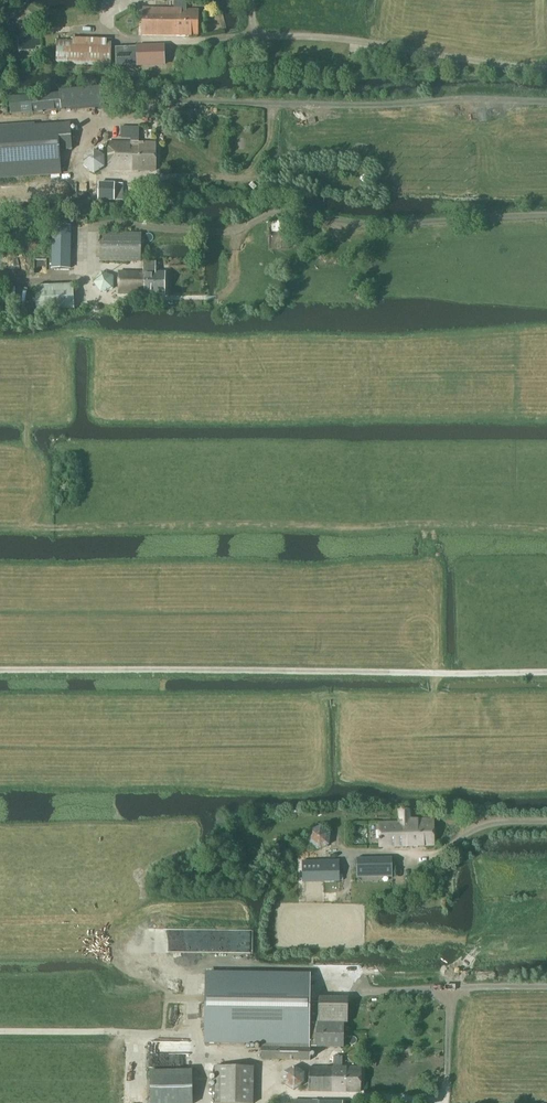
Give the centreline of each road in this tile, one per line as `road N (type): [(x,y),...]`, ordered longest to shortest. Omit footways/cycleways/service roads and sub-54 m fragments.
road 1 (track): [(546,531),(0,525)]
road 2 (track): [(546,673),(0,671)]
road 3 (track): [(193,1035),(0,1032)]

